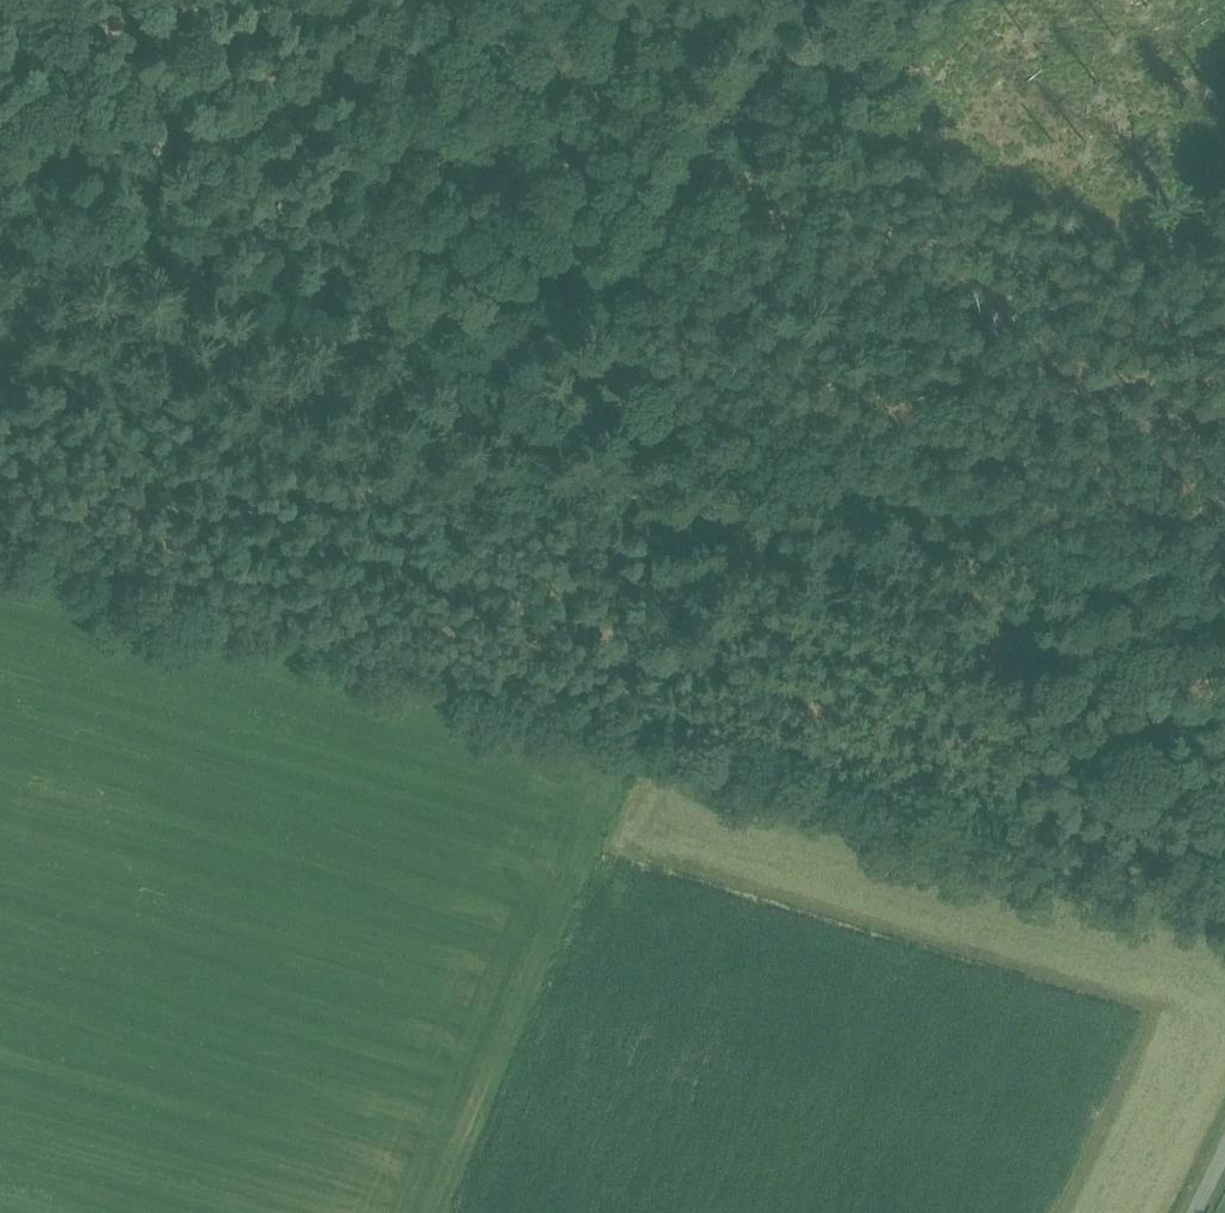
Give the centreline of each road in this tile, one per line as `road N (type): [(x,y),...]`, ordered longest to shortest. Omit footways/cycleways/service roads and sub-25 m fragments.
road 1 (track): [(470,368),(961,522),(1131,554),(1224,587)]
road 2 (track): [(804,0),(613,285),(470,368)]
road 3 (track): [(470,368),(0,219)]
road 4 (track): [(647,422),(633,392),(613,285)]

